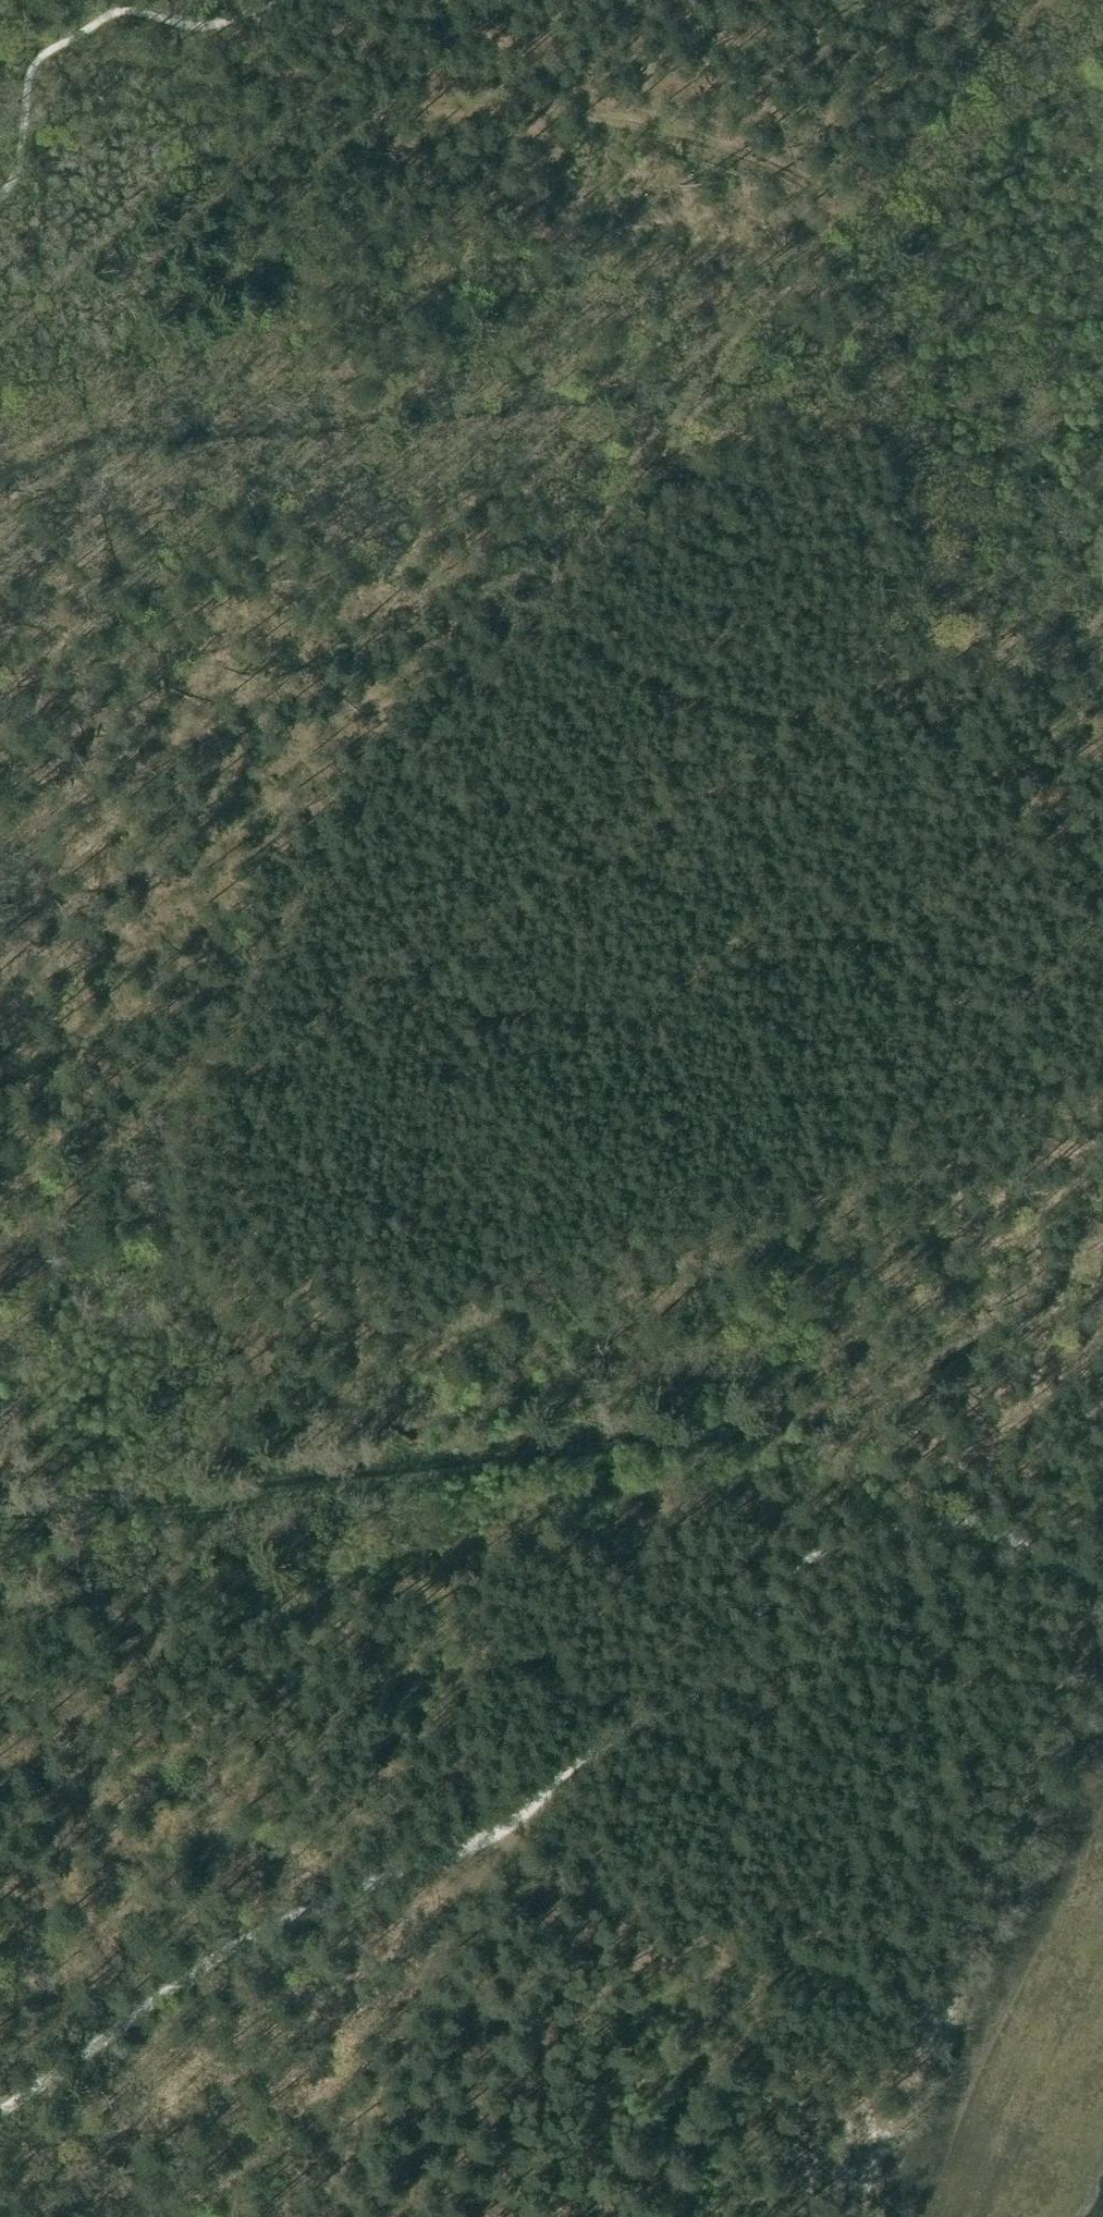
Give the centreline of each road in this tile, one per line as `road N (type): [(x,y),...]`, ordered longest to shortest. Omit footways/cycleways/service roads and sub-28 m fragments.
road 1 (track): [(483,2216),(535,2036),(553,2005),(659,1948),(916,2095)]
road 2 (track): [(659,1948),(494,1835)]

